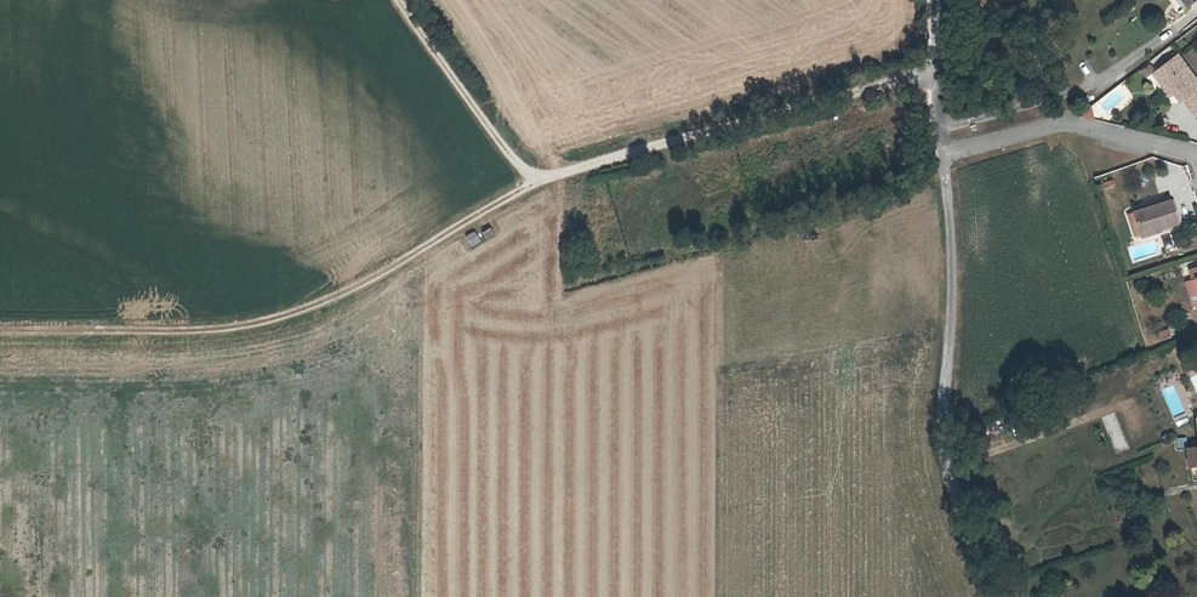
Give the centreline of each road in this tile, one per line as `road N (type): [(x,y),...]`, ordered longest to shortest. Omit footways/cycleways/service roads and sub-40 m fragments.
road 1 (track): [(0,333),(168,332),(288,315),(536,182),(935,73)]
road 2 (residential): [(944,154),(953,292),(944,431),(960,506),(998,596)]
road 3 (residential): [(944,154),(1059,122),(1196,156)]
road 4 (track): [(401,0),(536,182)]
road 5 (residential): [(936,0),(944,154)]

